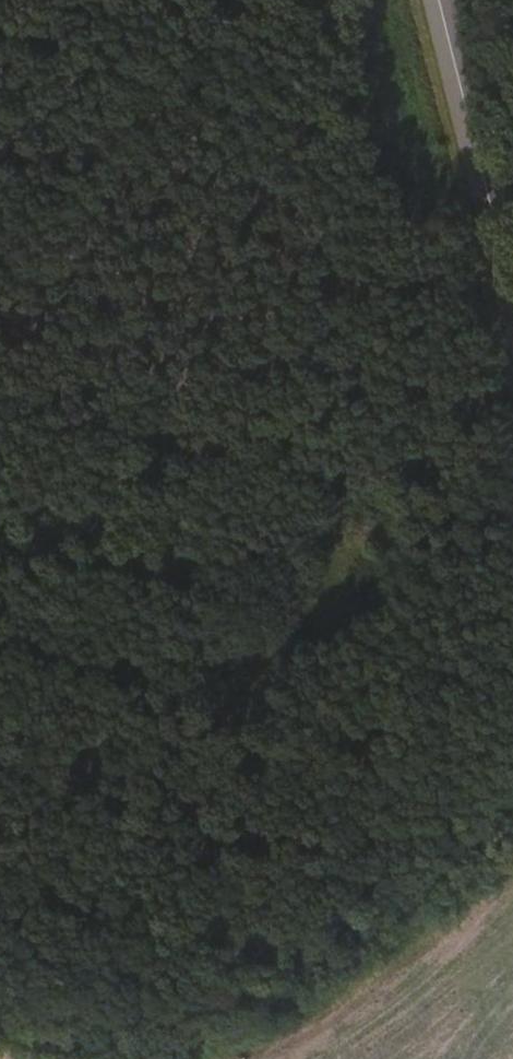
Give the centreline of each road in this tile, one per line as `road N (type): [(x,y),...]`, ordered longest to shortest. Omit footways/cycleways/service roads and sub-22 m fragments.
road 1 (tertiary): [(448,0),(512,249)]

